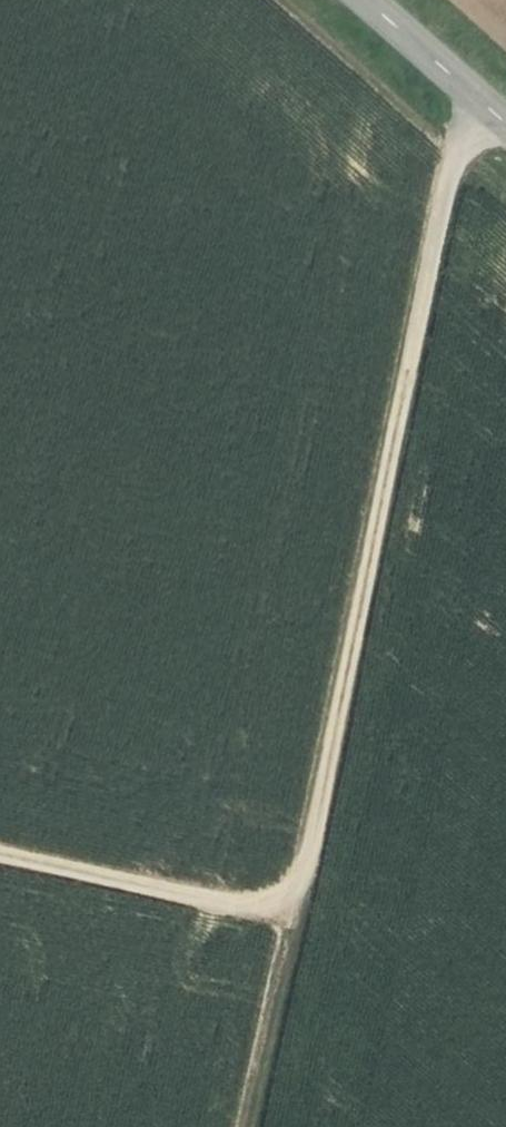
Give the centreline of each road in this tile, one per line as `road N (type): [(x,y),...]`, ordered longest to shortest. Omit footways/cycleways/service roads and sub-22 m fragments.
road 1 (track): [(0,859),(215,906),(290,902),(309,870),(457,165),(487,110)]
road 2 (track): [(290,902),(291,939),(254,1126)]
road 3 (secondary): [(505,126),(359,0)]

